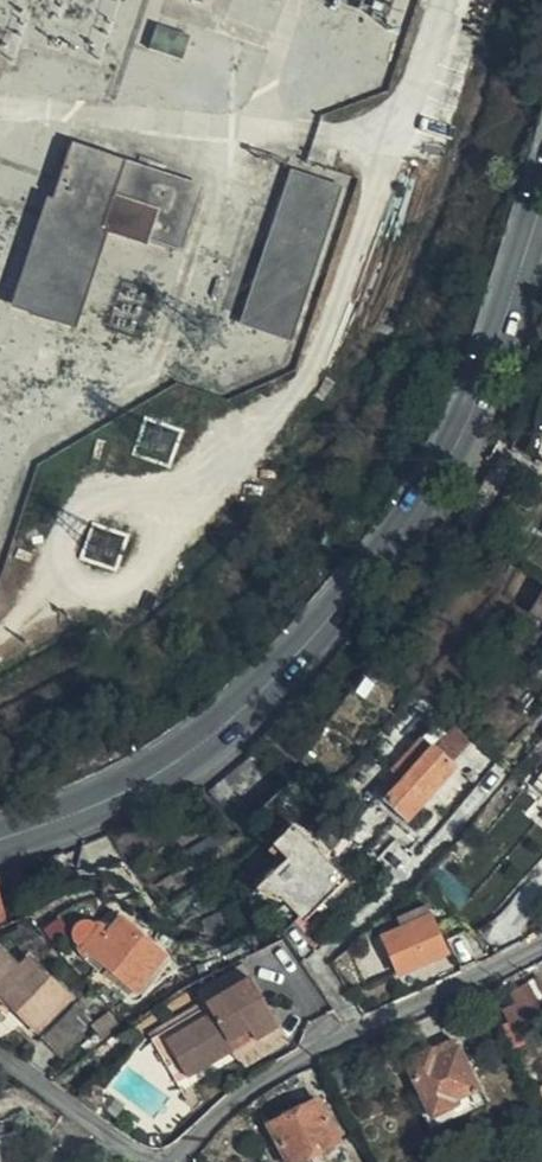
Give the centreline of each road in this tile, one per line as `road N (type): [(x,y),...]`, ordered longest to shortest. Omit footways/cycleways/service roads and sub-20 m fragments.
road 1 (tertiary): [(541,202),(482,386),(433,496),(391,562),(308,655),(227,724),(148,778),(0,840)]
road 2 (track): [(384,131),(380,177),(319,354),(298,392),(216,437),(166,477),(105,492),(73,517),(0,632)]
road 3 (residential): [(177,1161),(262,1083),(541,945)]
road 4 (unclassified): [(439,0),(401,112),(384,131),(317,137)]

